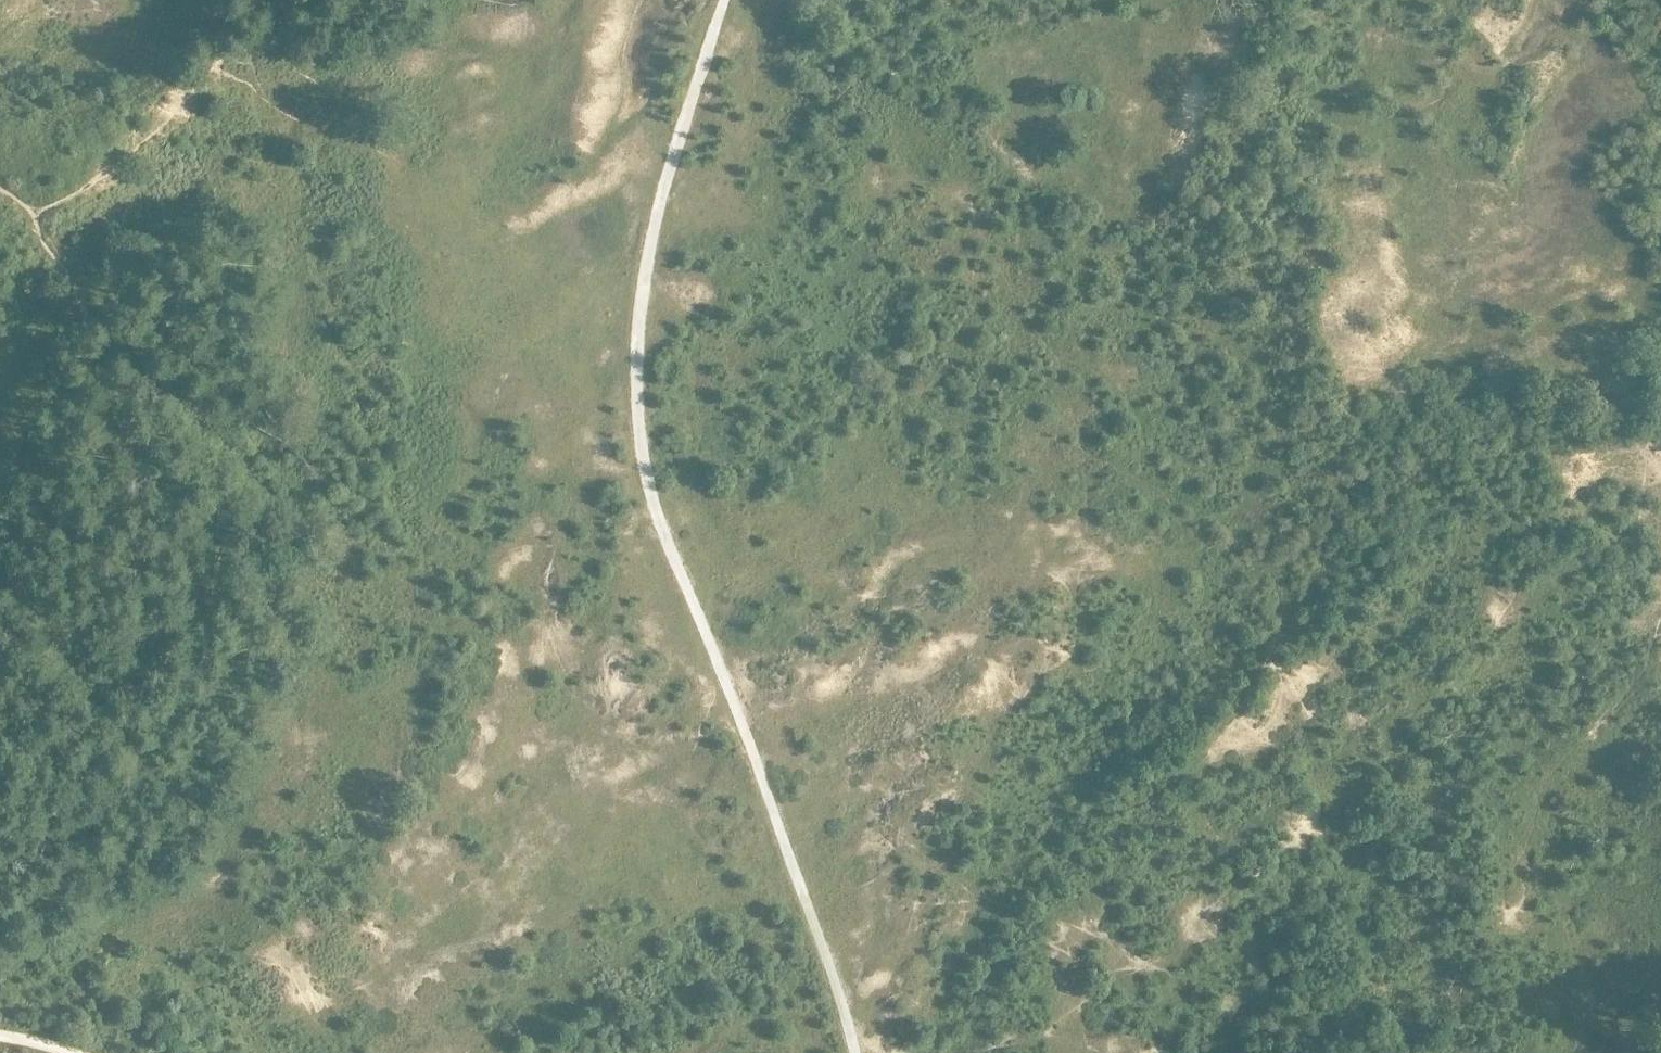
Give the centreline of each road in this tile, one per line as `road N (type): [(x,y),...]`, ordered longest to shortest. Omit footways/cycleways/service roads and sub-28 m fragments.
road 1 (track): [(725,0),(657,208),(630,342),(648,489),(854,1052)]

